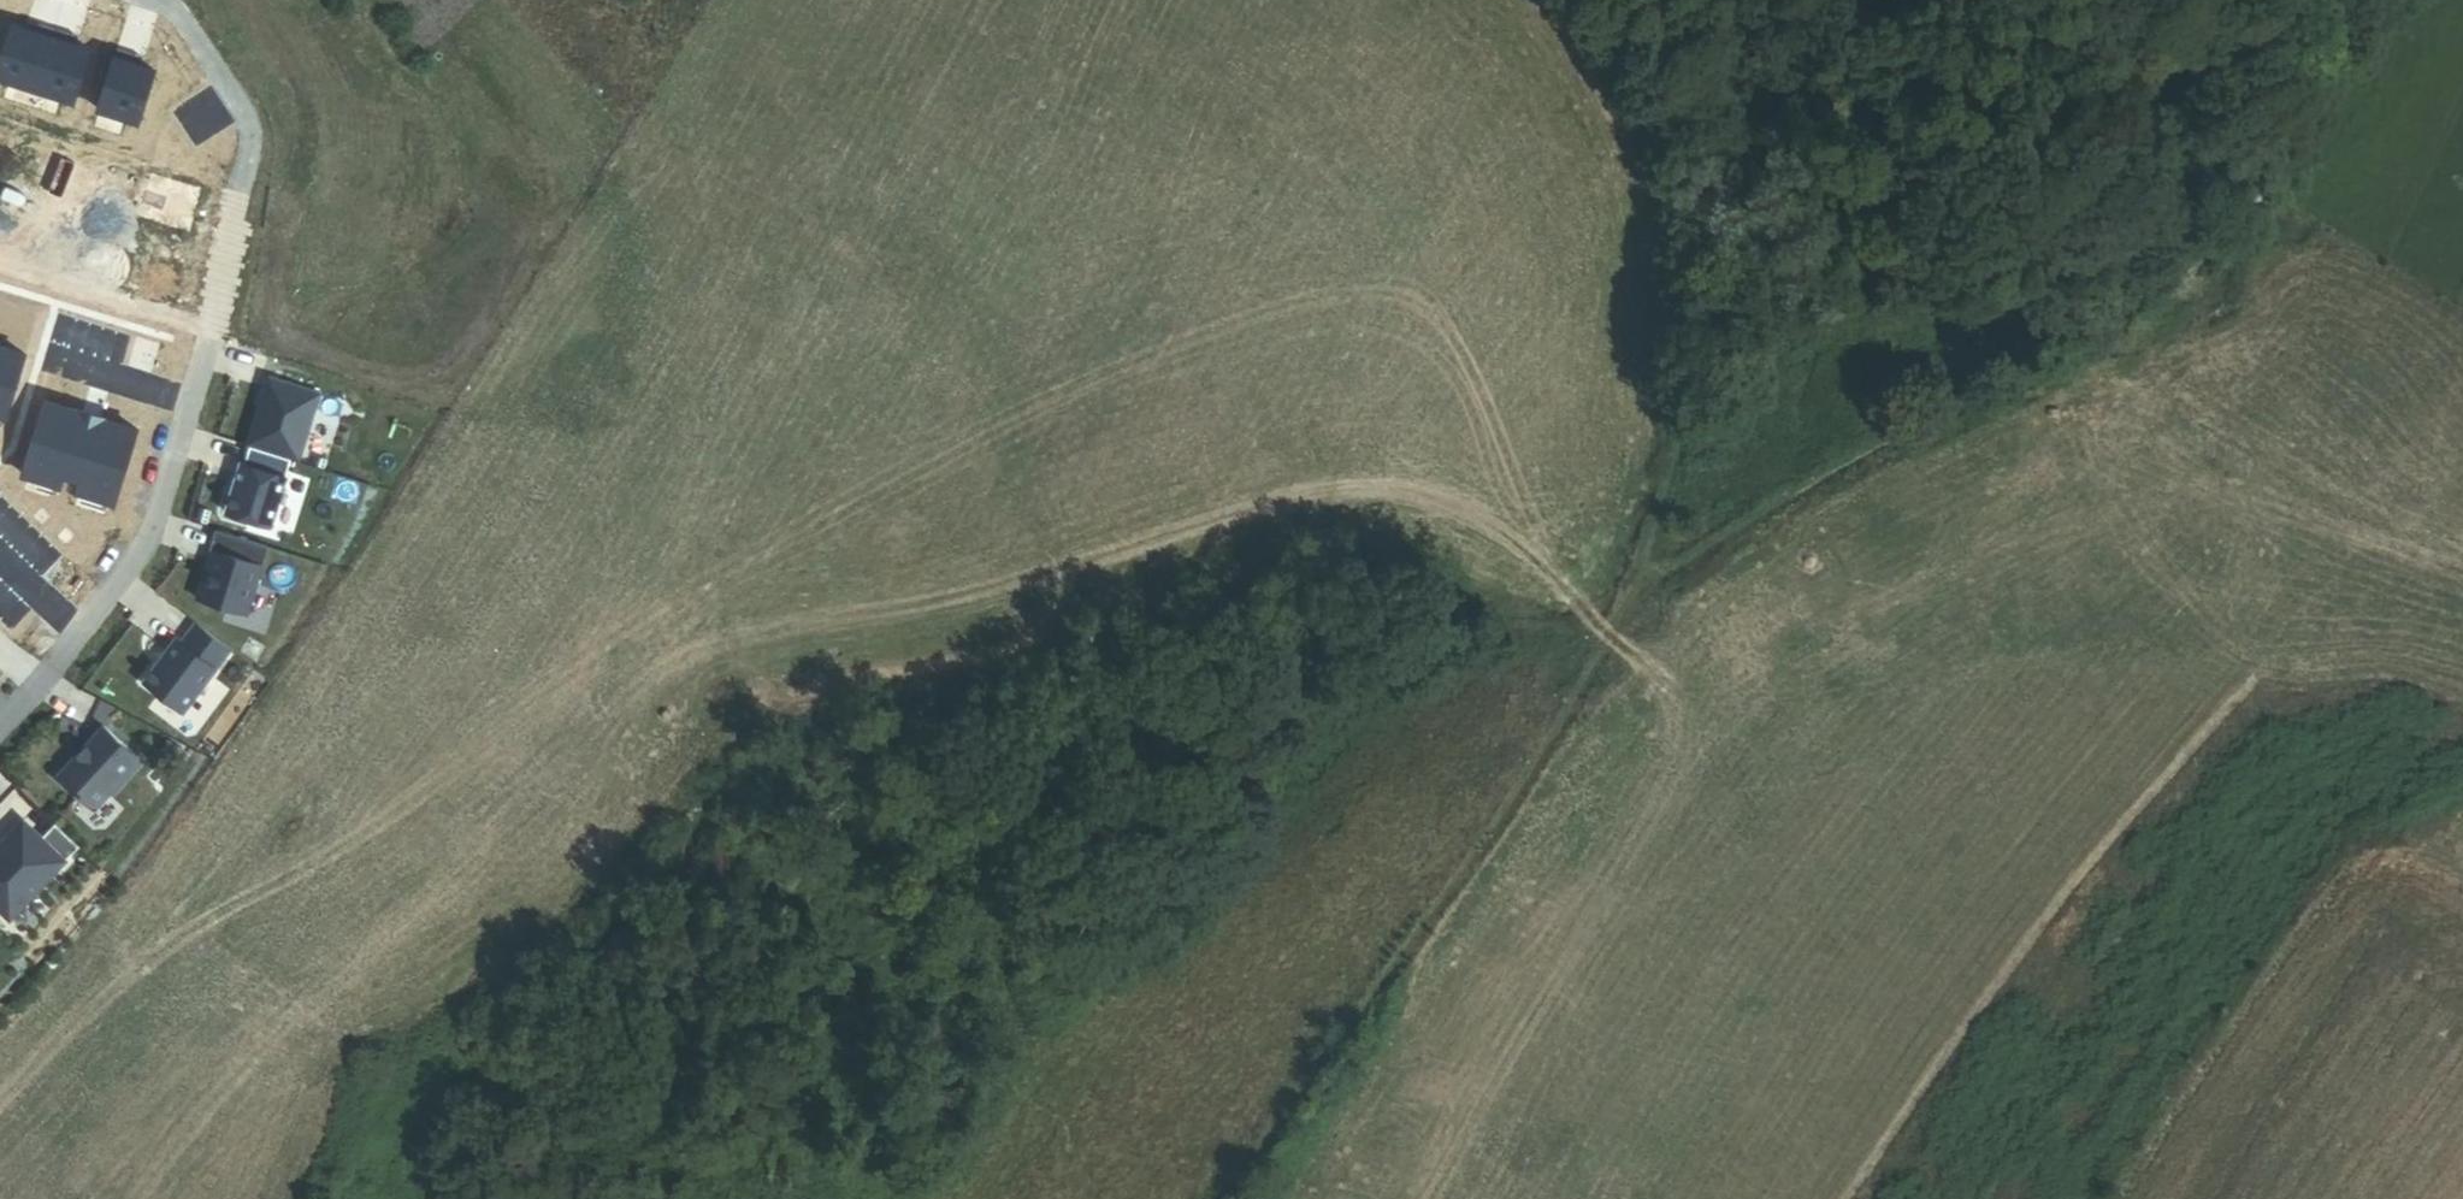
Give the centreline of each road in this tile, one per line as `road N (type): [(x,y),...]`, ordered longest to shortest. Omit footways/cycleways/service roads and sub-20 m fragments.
road 1 (track): [(2418,0),(2294,202),(2209,302),(1616,610)]
road 2 (residential): [(144,0),(161,6),(253,123),(146,530),(42,682),(0,725)]
road 3 (track): [(1221,1198),(1445,903),(1589,671),(1616,610)]
road 4 (track): [(1616,610),(1696,399),(1695,244),(1672,143),(1633,57),(1584,0)]

